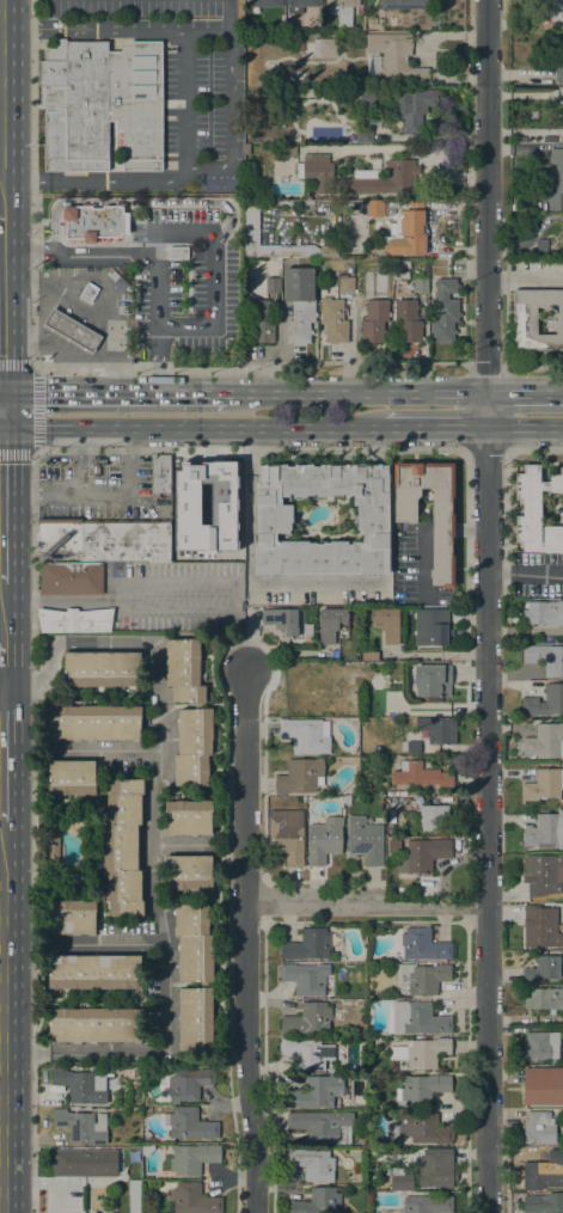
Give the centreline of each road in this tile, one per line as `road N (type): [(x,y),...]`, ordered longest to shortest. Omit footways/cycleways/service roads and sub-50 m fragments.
road 1 (tertiary): [(488,1212),(487,0)]
road 2 (residential): [(152,1050),(166,1037),(166,943),(149,870),(166,716),(155,655),(145,642),(54,643),(45,678),(2,684)]
road 3 (residential): [(256,1212),(240,663)]
road 4 (primary): [(1,816),(1,1212)]
road 5 (primary): [(1,427),(383,427)]
road 6 (primary): [(489,393),(224,391)]
road 7 (residential): [(490,911),(245,903)]
road 8 (primary): [(224,391),(0,391)]
road 9 (primary): [(0,0),(0,215)]
road 10 (primary): [(0,215),(0,391)]
road 11 (primary): [(1,427),(1,601)]
road 12 (residential): [(152,1050),(1,1052)]
road 13 (primary): [(2,688),(1,816)]

